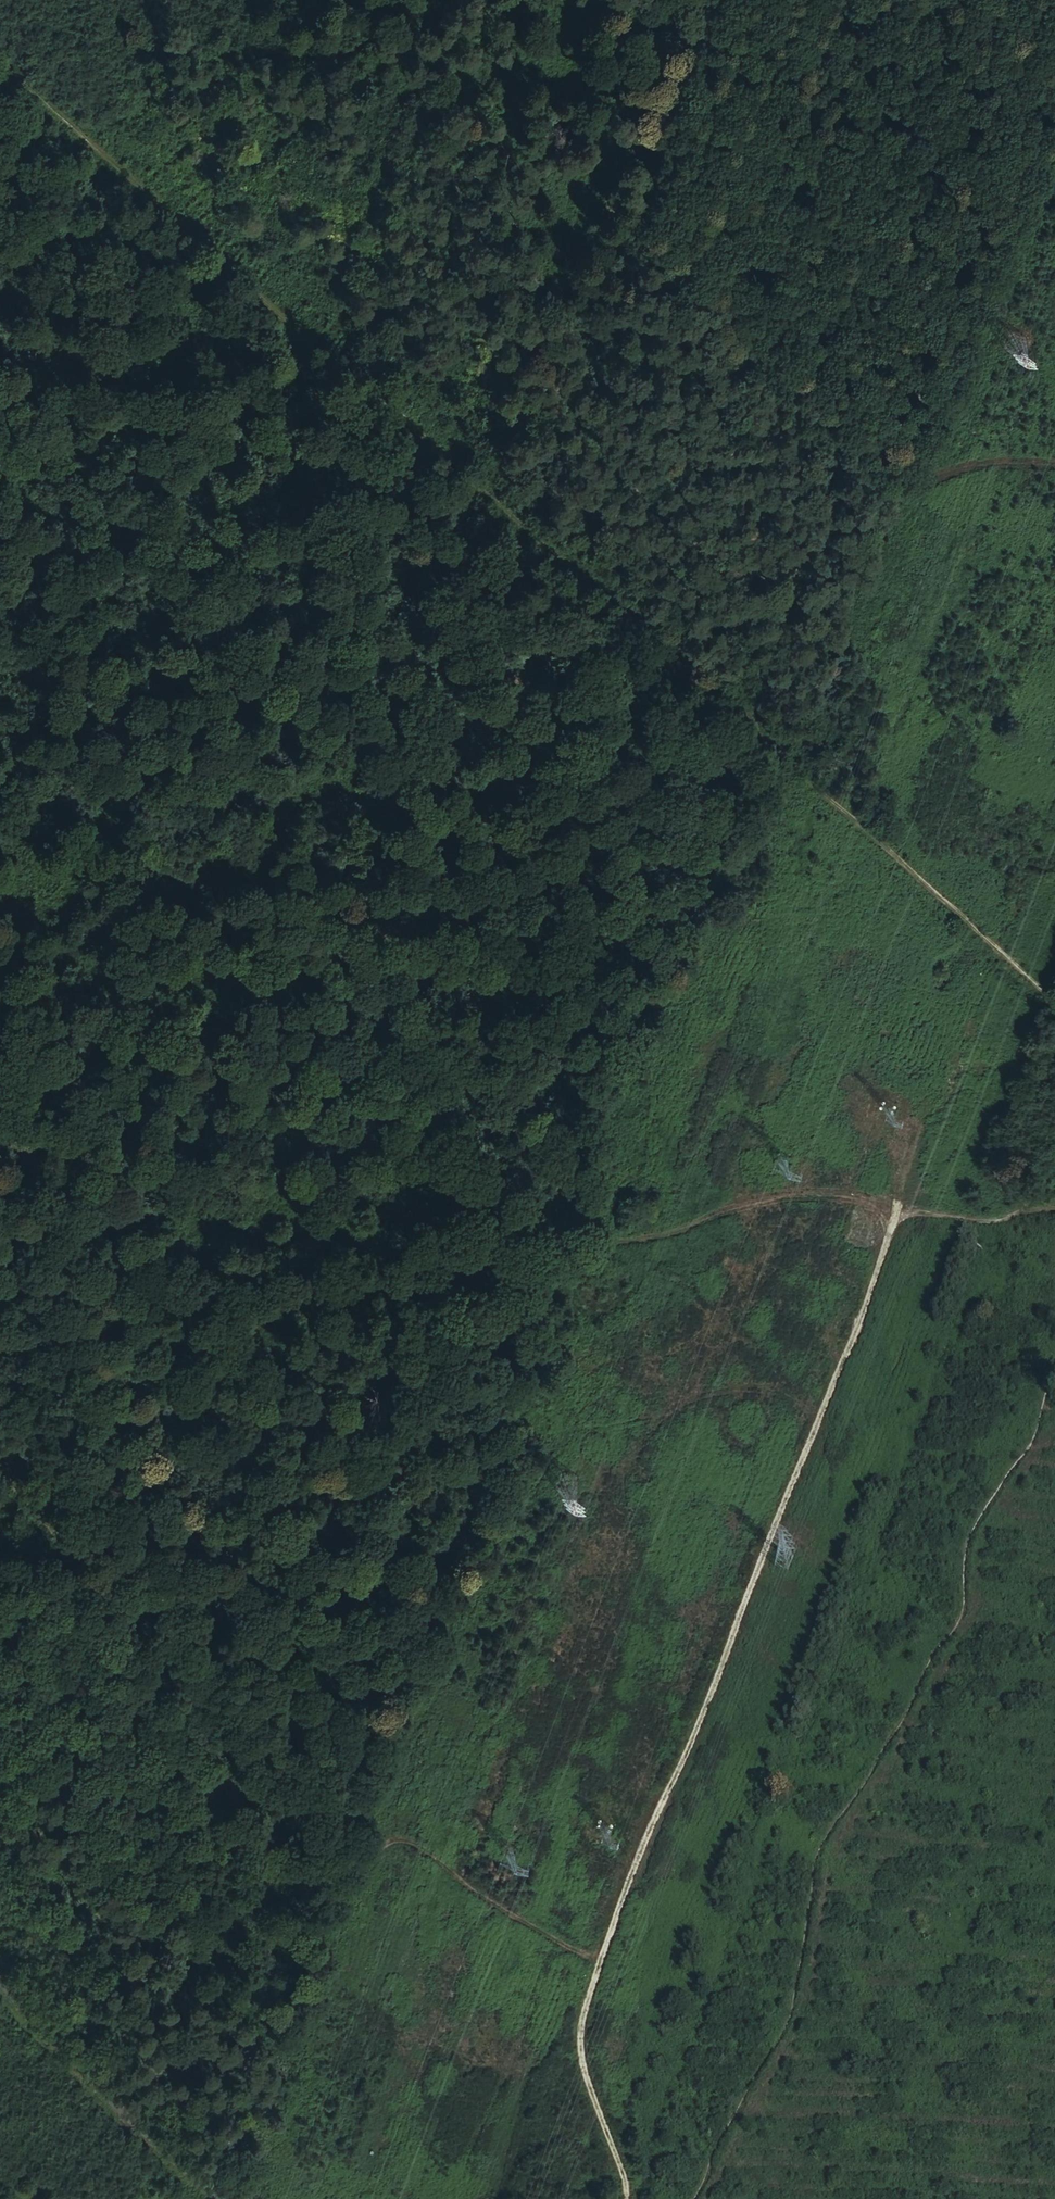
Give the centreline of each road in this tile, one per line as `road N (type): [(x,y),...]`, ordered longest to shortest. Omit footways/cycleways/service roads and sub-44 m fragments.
road 1 (track): [(1054,1001),(514,517),(174,231),(0,67)]
road 2 (track): [(672,0),(584,212),(814,442),(755,673),(724,710)]
road 3 (tertiary): [(230,2198),(0,1984)]

